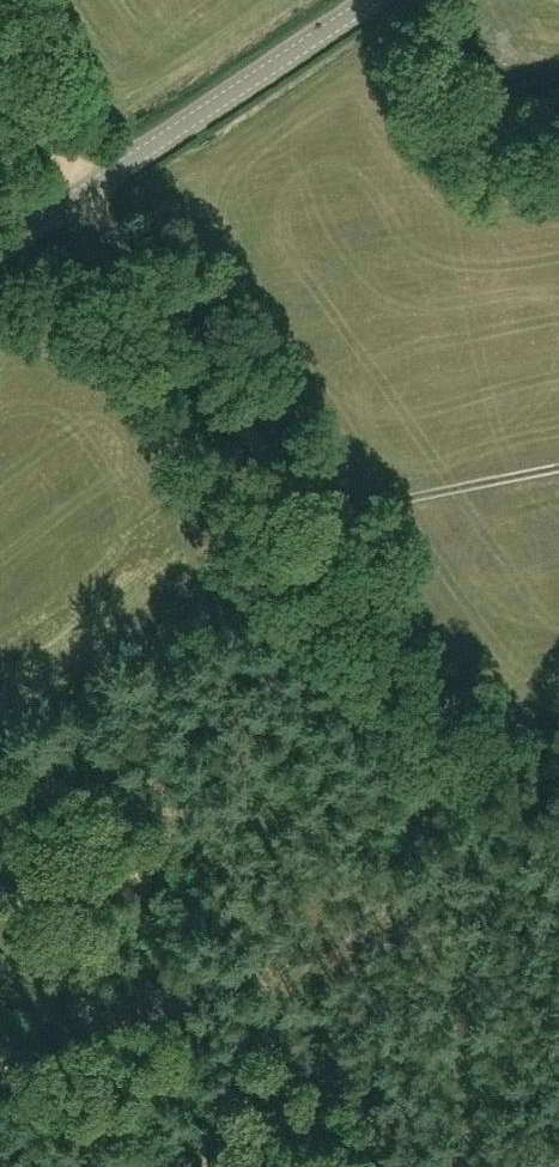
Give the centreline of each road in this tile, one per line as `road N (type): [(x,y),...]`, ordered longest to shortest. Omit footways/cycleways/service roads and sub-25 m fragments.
road 1 (tertiary): [(0,241),(366,0)]
road 2 (track): [(73,164),(276,486)]
road 3 (track): [(276,486),(305,504),(338,506),(558,465)]
road 4 (track): [(0,56),(73,164)]

